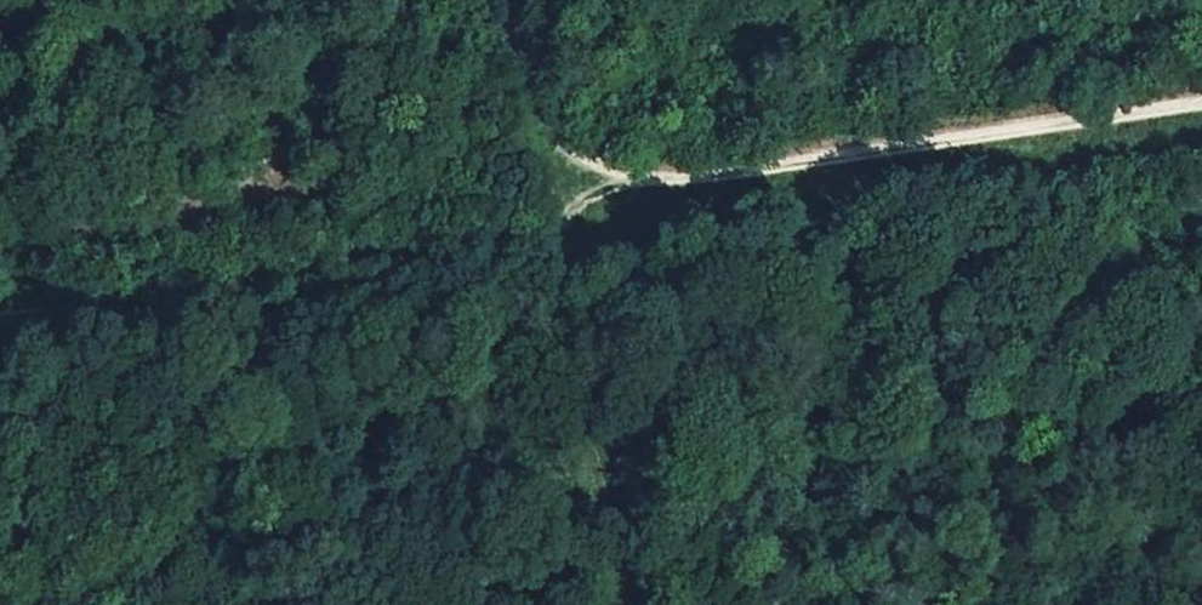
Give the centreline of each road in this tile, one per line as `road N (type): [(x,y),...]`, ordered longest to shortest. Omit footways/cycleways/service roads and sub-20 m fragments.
road 1 (track): [(1201,131),(673,218),(619,205),(580,172),(553,122),(530,0)]
road 2 (track): [(594,184),(571,221),(547,230),(0,334)]
road 3 (track): [(635,604),(571,221)]

